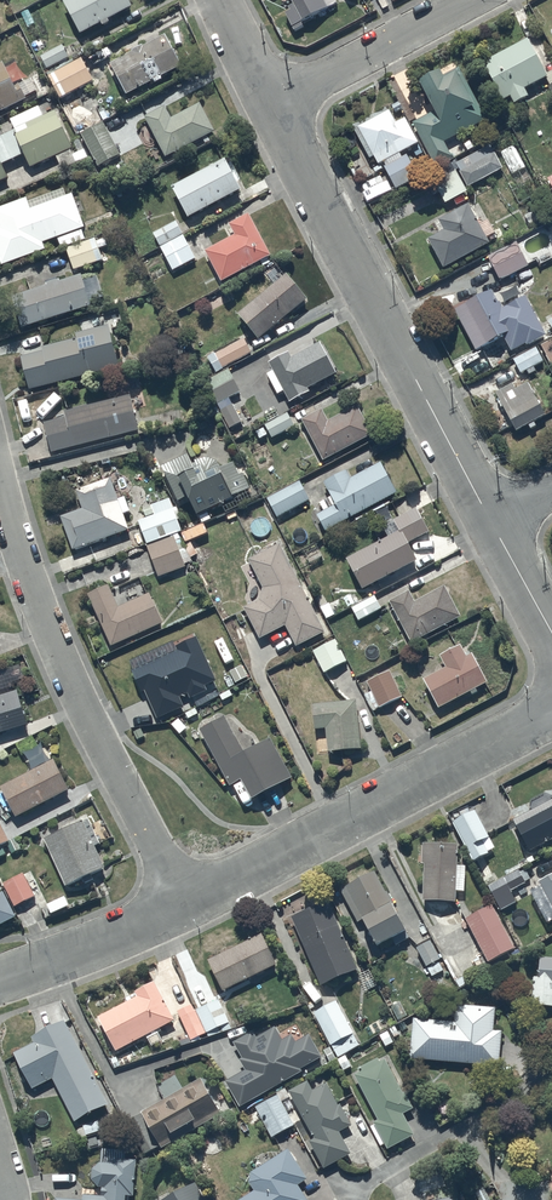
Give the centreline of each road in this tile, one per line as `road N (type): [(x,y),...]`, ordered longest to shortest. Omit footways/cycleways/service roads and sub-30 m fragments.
road 1 (residential): [(492,522),(276,102)]
road 2 (residential): [(187,904),(74,688),(0,476)]
road 3 (residential): [(187,904),(551,710)]
road 4 (residential): [(276,102),(466,0)]
road 5 (residential): [(0,978),(187,904)]
road 6 (residential): [(551,632),(492,522)]

